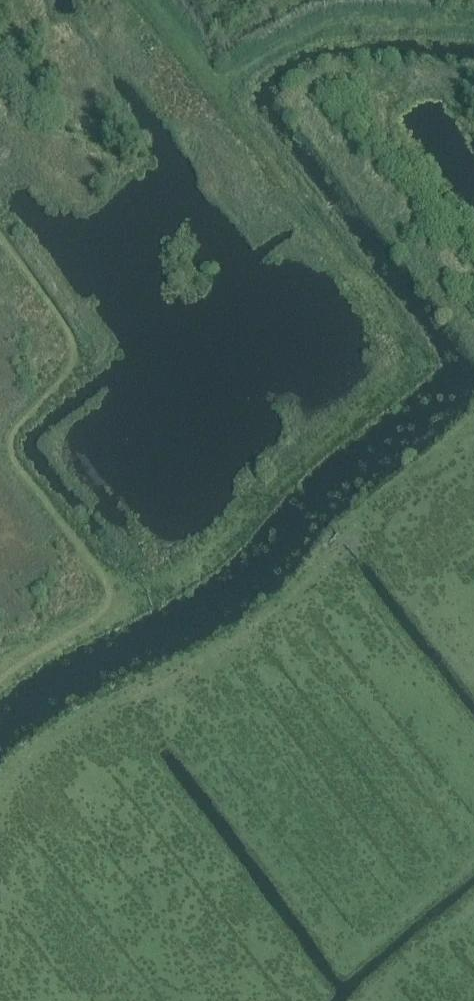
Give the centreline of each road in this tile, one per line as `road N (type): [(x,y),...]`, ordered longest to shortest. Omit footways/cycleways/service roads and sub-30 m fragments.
road 1 (track): [(114,599),(144,592),(220,540),(275,471),(394,383),(408,359),(403,336),(145,0)]
road 2 (track): [(0,676),(103,615),(114,599),(8,442),(65,379),(72,351),(61,322),(0,239)]
road 3 (track): [(473,26),(328,22),(214,83)]

